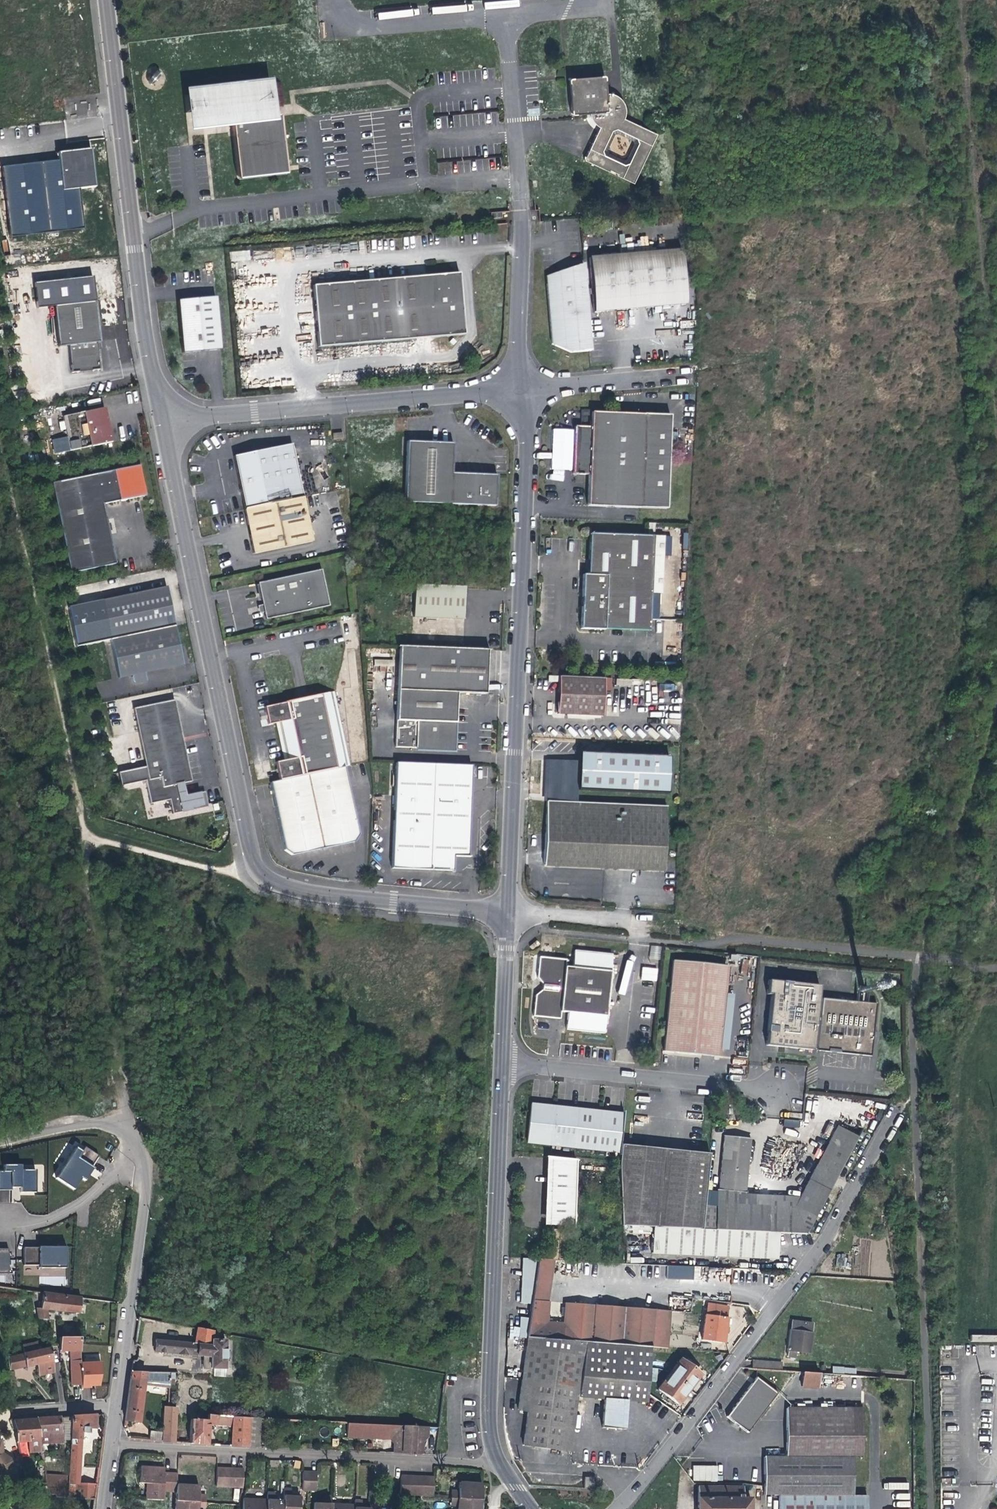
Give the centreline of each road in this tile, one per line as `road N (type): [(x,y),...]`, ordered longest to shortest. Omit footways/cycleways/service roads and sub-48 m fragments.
road 1 (track): [(693,376),(739,377),(738,334),(726,311),(727,249),(737,238),(859,226),(870,232),(905,696),(813,726),(754,725),(734,733),(710,722),(718,458),(743,431)]
road 2 (unclassified): [(164,419),(260,877),(282,889),(507,912)]
road 3 (unclassified): [(507,912),(521,387)]
road 4 (residential): [(901,1110),(823,1246),(616,1508)]
road 5 (unclassified): [(106,0),(164,419)]
road 6 (unclassified): [(499,1467),(489,1418),(501,1061)]
road 7 (track): [(86,828),(0,442)]
road 8 (residential): [(499,1467),(112,1441)]
road 9 (unclassified): [(521,387),(164,419)]
road 10 (track): [(132,1120),(86,883),(86,828)]
road 11 (residential): [(780,1090),(501,1061)]
road 12 (track): [(717,506),(894,503)]
road 13 (unclassified): [(521,387),(520,214)]
road 14 (unclassified): [(693,376),(521,387)]
road 15 (unclassified): [(501,1061),(507,912)]
road 16 (residential): [(130,1318),(148,1191)]
road 17 (residential): [(111,1173),(100,1189),(43,1221),(8,1215)]

